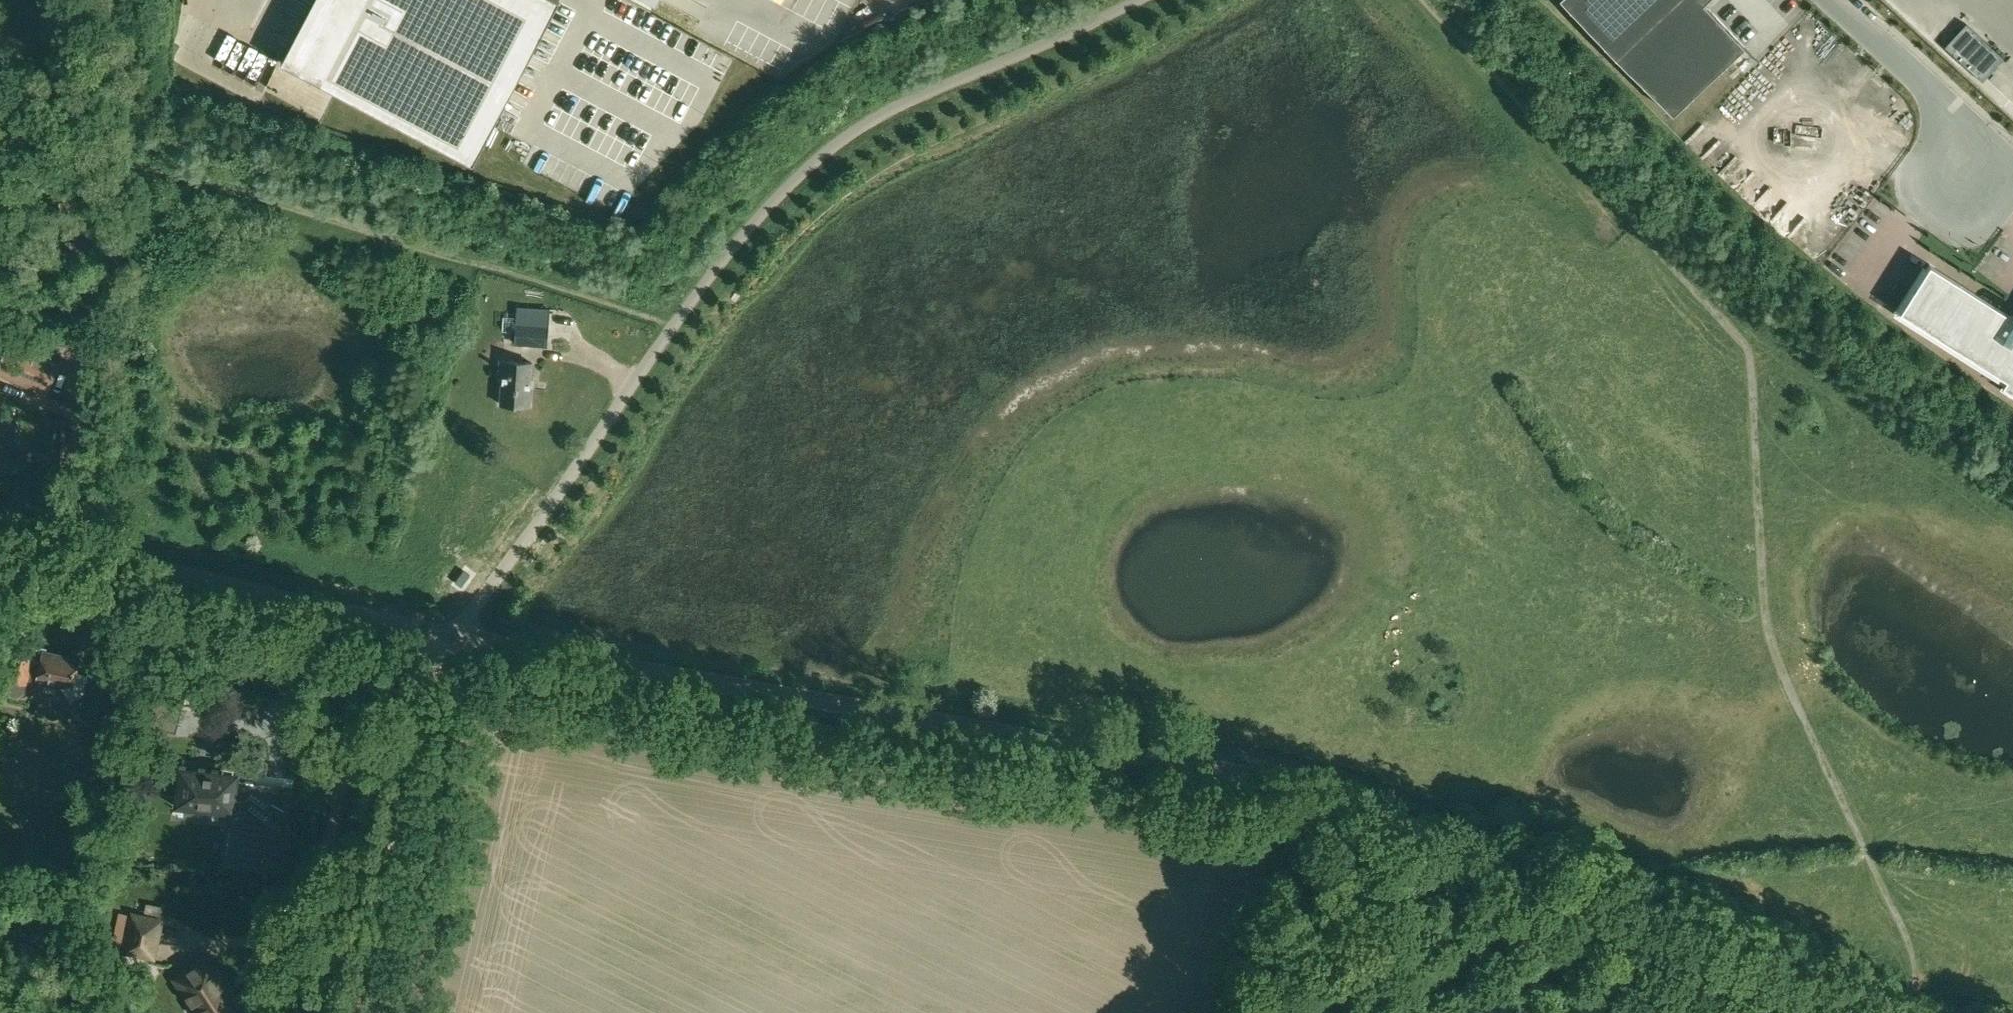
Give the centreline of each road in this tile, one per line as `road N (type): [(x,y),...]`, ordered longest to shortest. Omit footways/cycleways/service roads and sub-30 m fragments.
road 1 (unclassified): [(1813,1012),(1334,791),(448,634)]
road 2 (unclassified): [(448,634),(519,549),(728,251),(805,169),(870,120),(1138,0)]
road 3 (unclassified): [(75,551),(79,0)]
road 4 (track): [(345,1012),(421,678),(448,634)]
road 5 (unclassified): [(448,634),(75,551)]
road 6 (unclassified): [(2012,175),(1833,0)]

